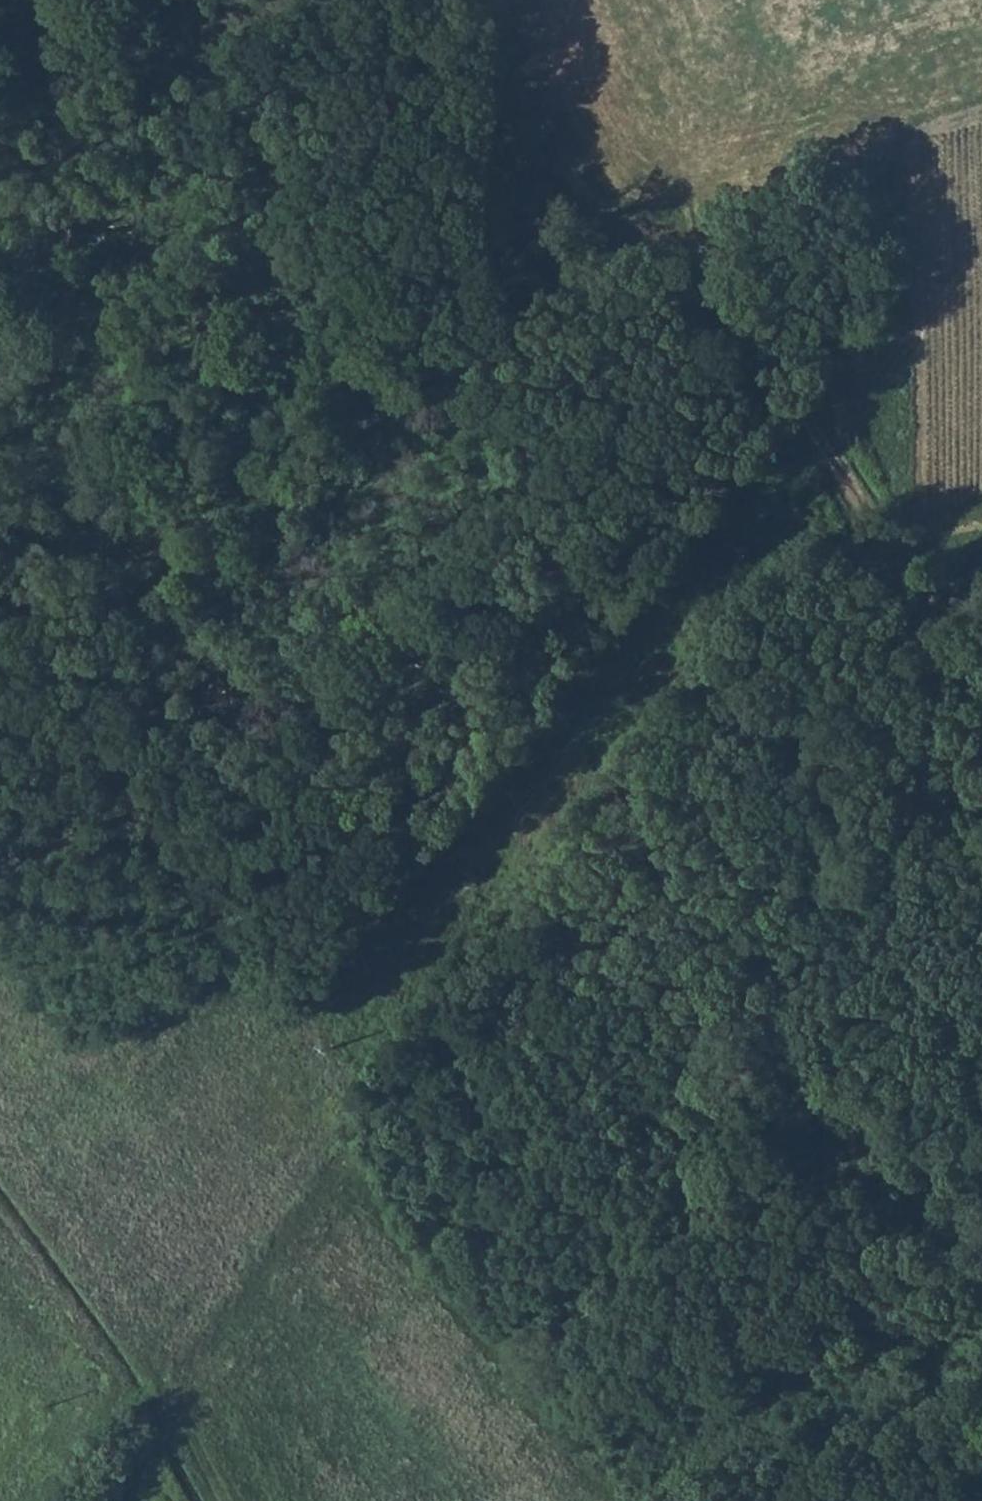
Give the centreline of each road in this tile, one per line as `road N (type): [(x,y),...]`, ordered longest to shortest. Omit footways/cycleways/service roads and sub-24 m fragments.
road 1 (track): [(981,527),(935,531),(859,495),(669,267),(587,210),(480,0)]

